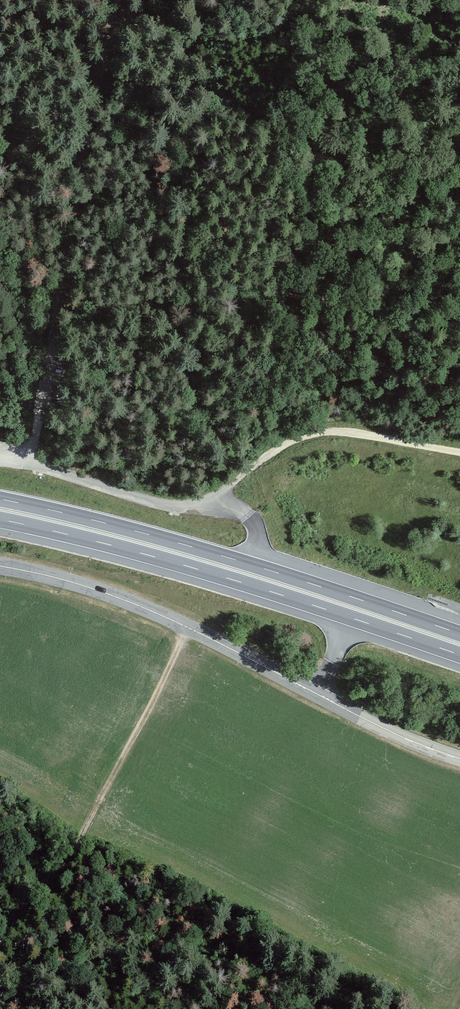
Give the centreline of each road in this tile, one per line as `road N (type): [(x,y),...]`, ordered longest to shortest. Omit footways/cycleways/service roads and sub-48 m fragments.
road 1 (secondary): [(459,759),(137,605),(0,566)]
road 2 (trunk): [(0,519),(184,565),(459,655)]
road 3 (trunk): [(459,634),(190,546),(0,499)]
road 4 (track): [(110,0),(57,286)]
road 5 (track): [(89,822),(188,629)]
road 6 (track): [(307,435),(346,431),(459,453)]

